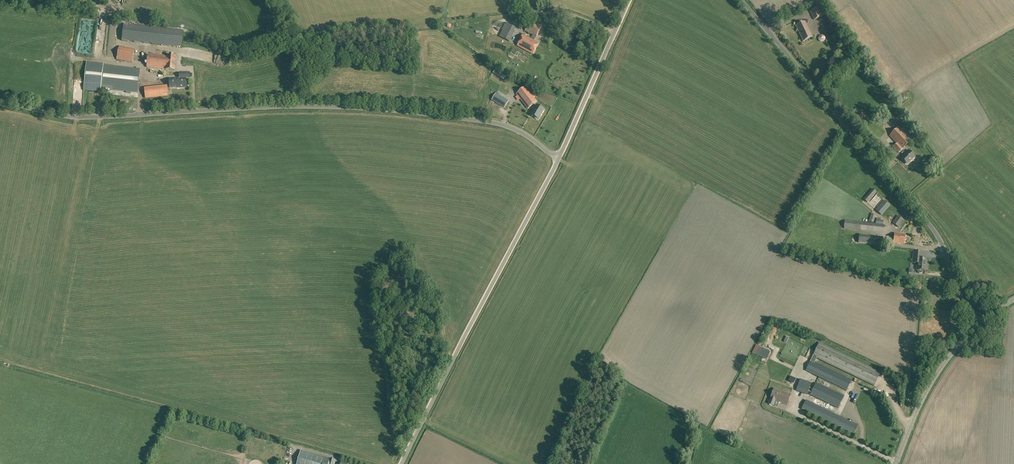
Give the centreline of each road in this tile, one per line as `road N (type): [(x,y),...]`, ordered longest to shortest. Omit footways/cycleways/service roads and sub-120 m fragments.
road 1 (unclassified): [(558,160),(504,125),(377,109),(79,118),(0,103)]
road 2 (unclassified): [(980,324),(935,231),(742,0)]
road 3 (unclassified): [(401,463),(558,160)]
road 4 (unclassified): [(558,160),(629,0)]
road 5 (tertiary): [(897,463),(938,374),(980,324)]

